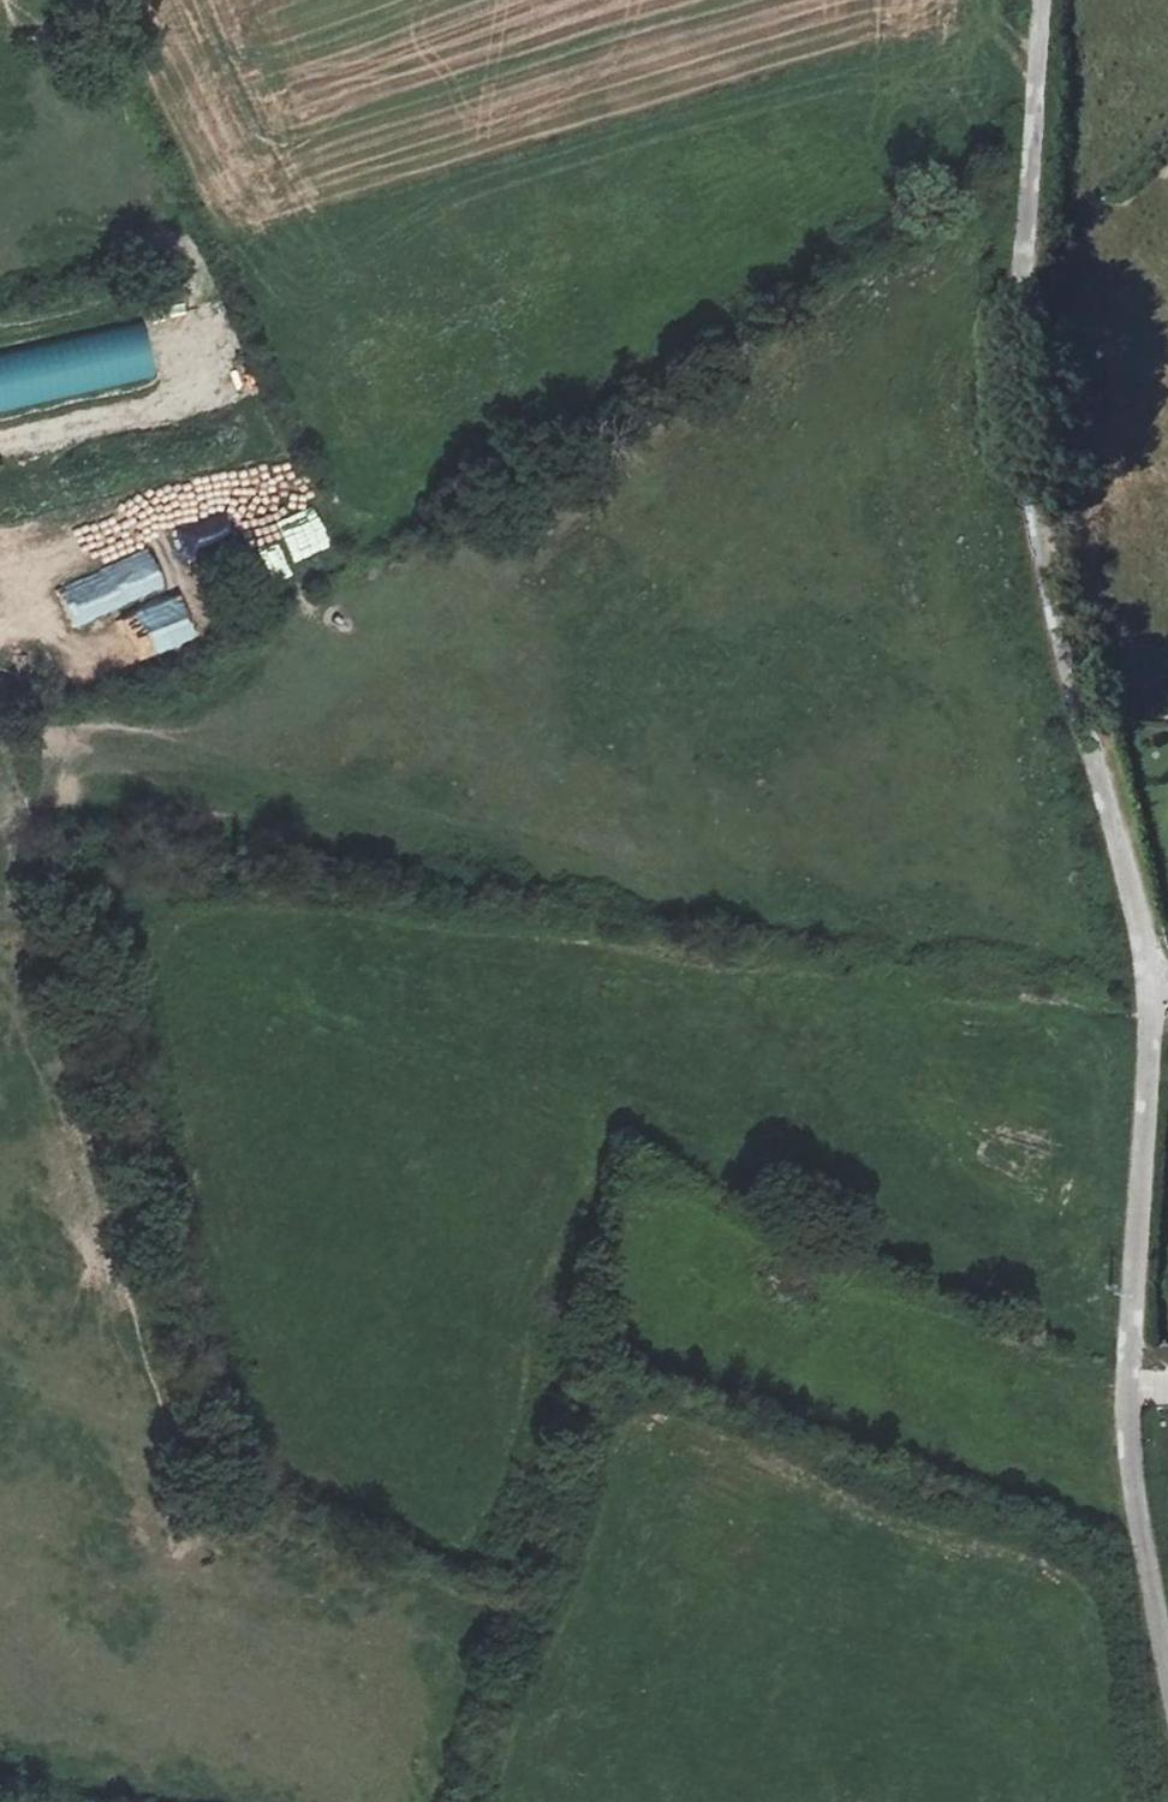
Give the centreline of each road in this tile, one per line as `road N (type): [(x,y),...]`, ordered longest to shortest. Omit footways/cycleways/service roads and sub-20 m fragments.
road 1 (unclassified): [(1036,0),(1025,418),(1042,575),(1153,981),(1121,1413),(1167,1668)]

